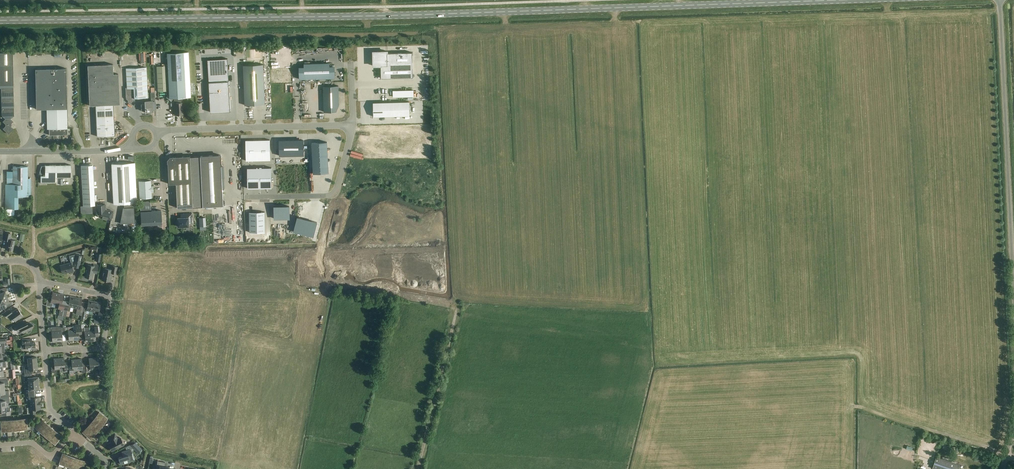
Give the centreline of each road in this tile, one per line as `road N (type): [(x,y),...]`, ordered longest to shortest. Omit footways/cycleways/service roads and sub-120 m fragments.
road 1 (primary): [(0,20),(839,0)]
road 2 (track): [(324,289),(335,282),(455,312),(417,468)]
road 3 (unclassified): [(1013,293),(1000,0)]
road 4 (track): [(799,356),(856,353),(865,408),(1013,459)]
road 5 (unclassified): [(155,133),(353,125)]
road 6 (unclassified): [(137,147),(0,151)]

